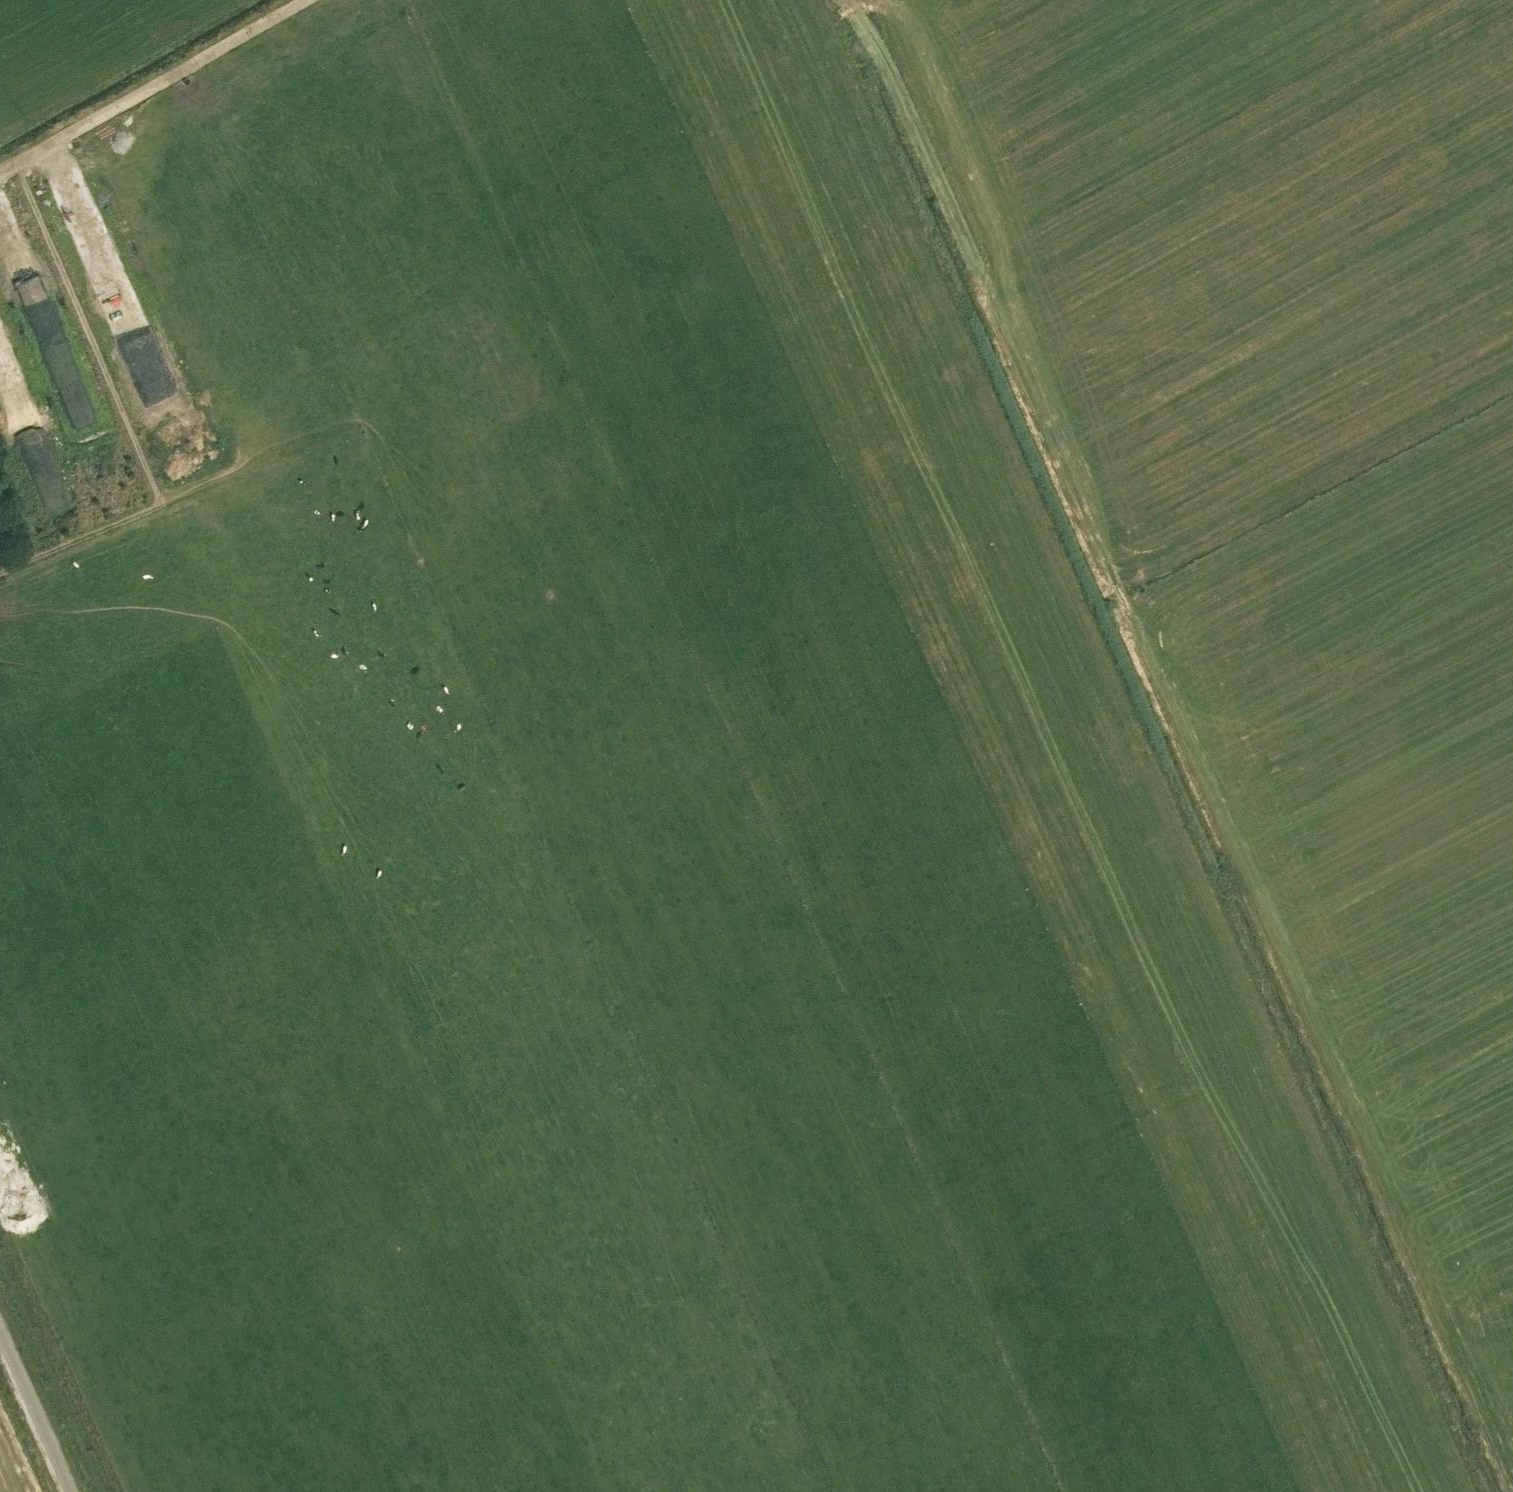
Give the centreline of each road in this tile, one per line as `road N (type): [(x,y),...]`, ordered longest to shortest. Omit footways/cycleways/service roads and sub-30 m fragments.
road 1 (unclassified): [(70,1491),(0,1333)]

